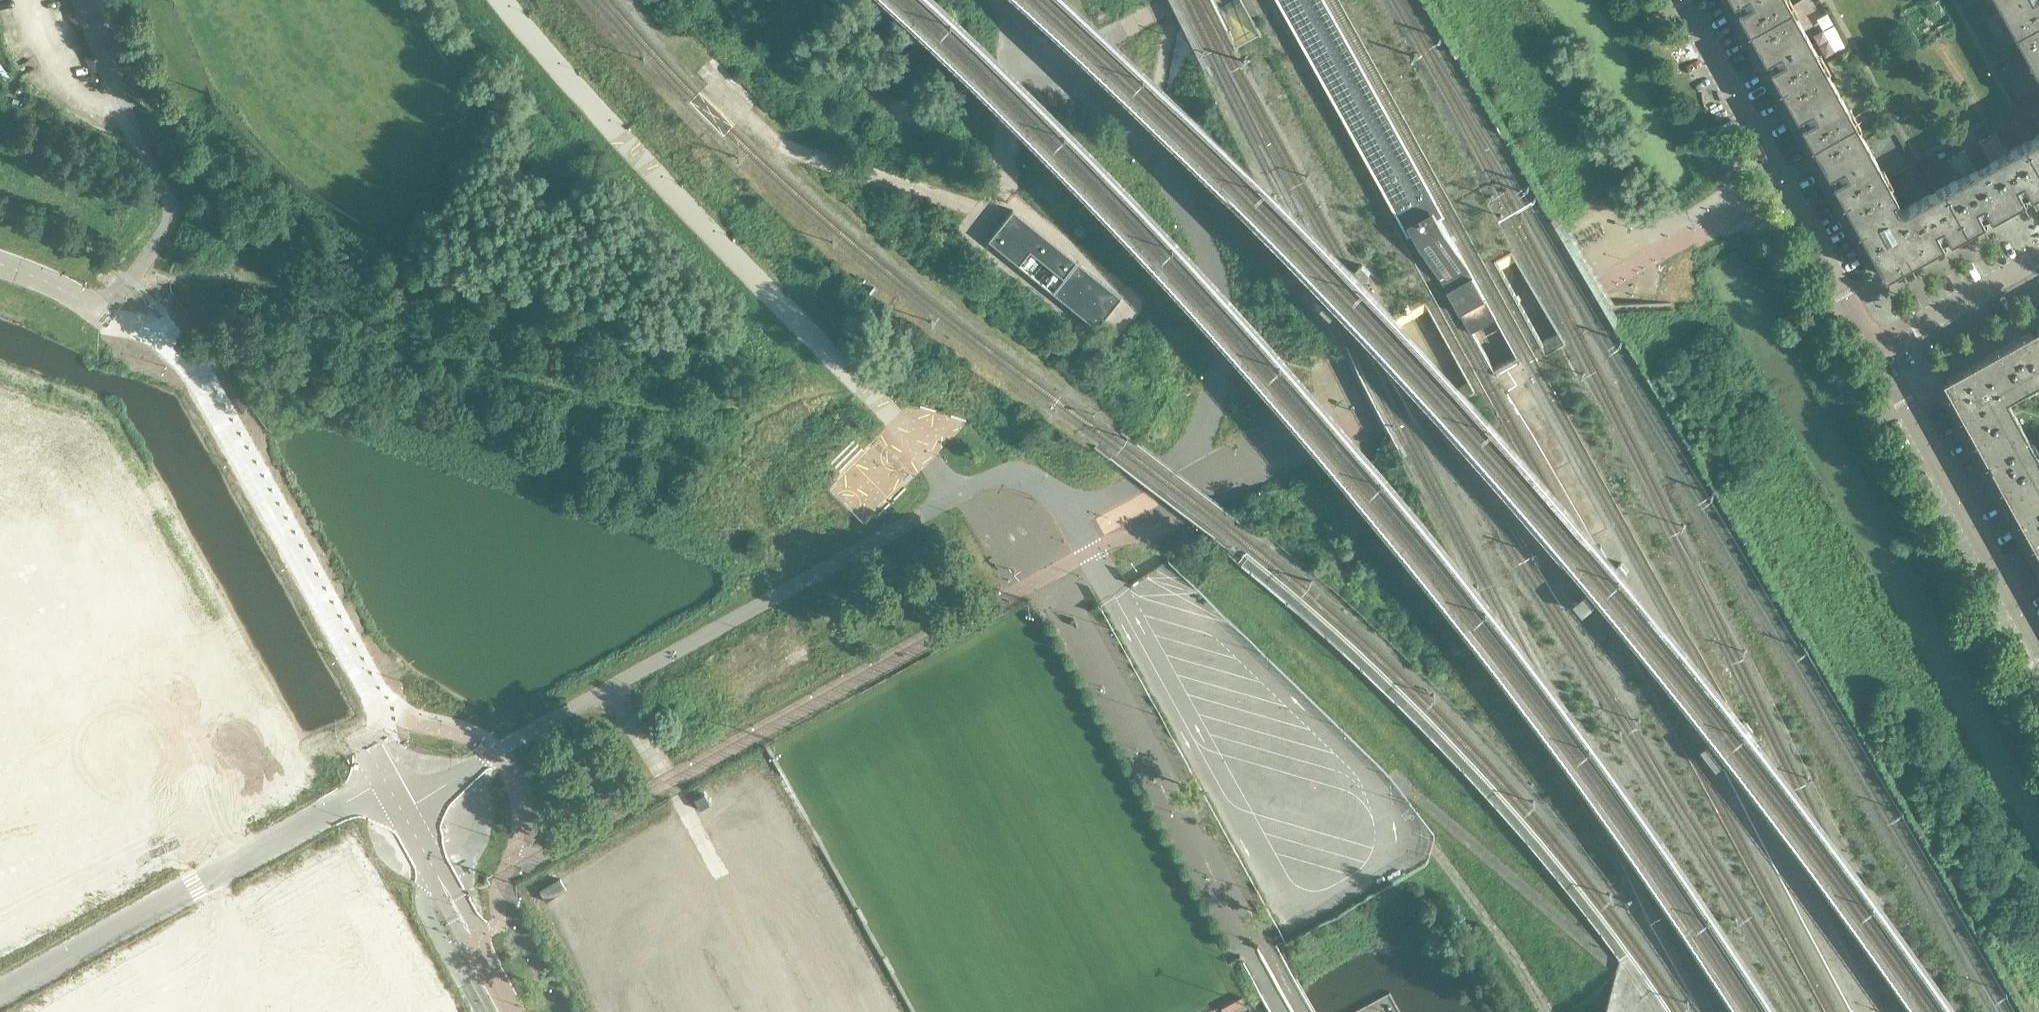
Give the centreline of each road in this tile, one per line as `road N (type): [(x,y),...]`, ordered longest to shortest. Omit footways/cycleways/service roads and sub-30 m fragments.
road 1 (track): [(127,291),(170,278),(242,276),(588,396),(664,407),(740,412),(858,382)]
road 2 (unclassified): [(429,862),(179,403),(105,314),(0,263)]
road 3 (residential): [(1878,349),(1683,0)]
road 4 (residential): [(2038,642),(1878,349)]
road 5 (residential): [(2038,260),(1878,349)]
road 6 (unclassified): [(1184,0),(1077,60),(1049,62)]

